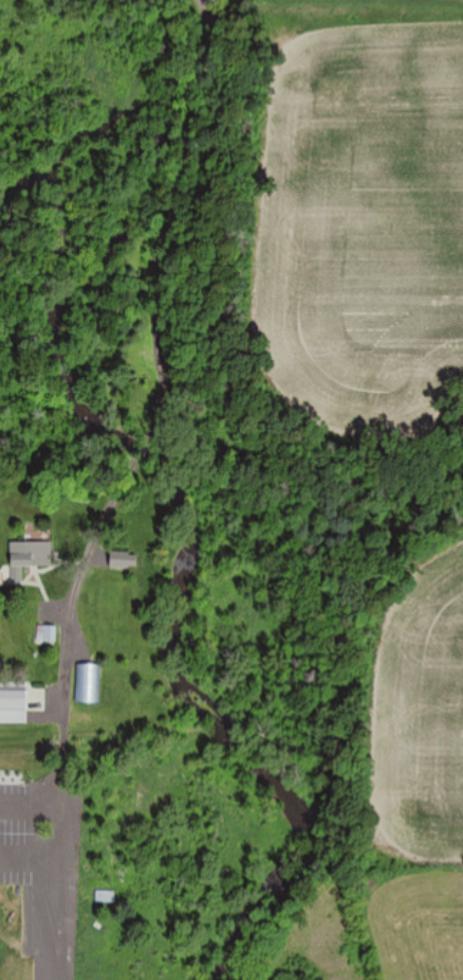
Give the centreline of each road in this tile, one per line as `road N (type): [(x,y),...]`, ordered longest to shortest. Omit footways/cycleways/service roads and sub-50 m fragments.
road 1 (residential): [(230,0),(193,115),(250,260),(77,556),(57,608),(0,660)]

